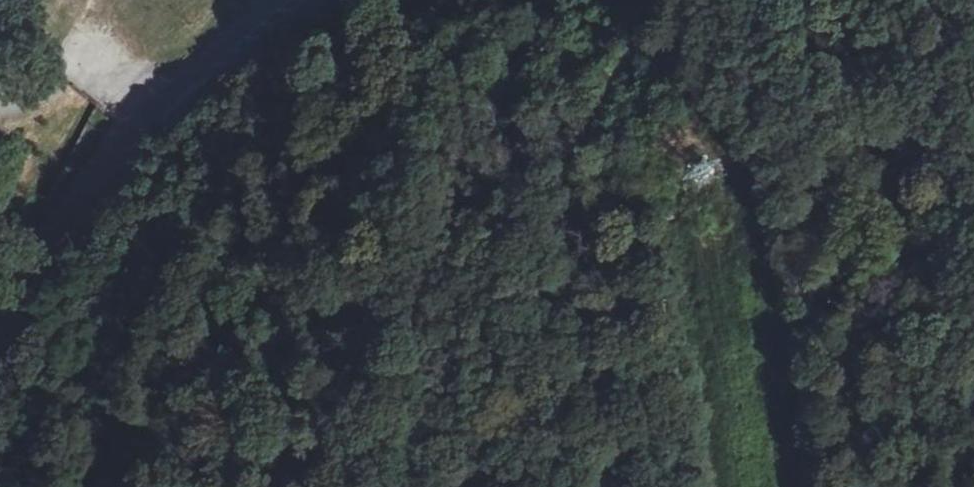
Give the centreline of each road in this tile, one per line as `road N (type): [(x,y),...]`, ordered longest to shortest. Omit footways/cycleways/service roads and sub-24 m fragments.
road 1 (unclassified): [(0,352),(100,178),(195,73),(283,0)]

